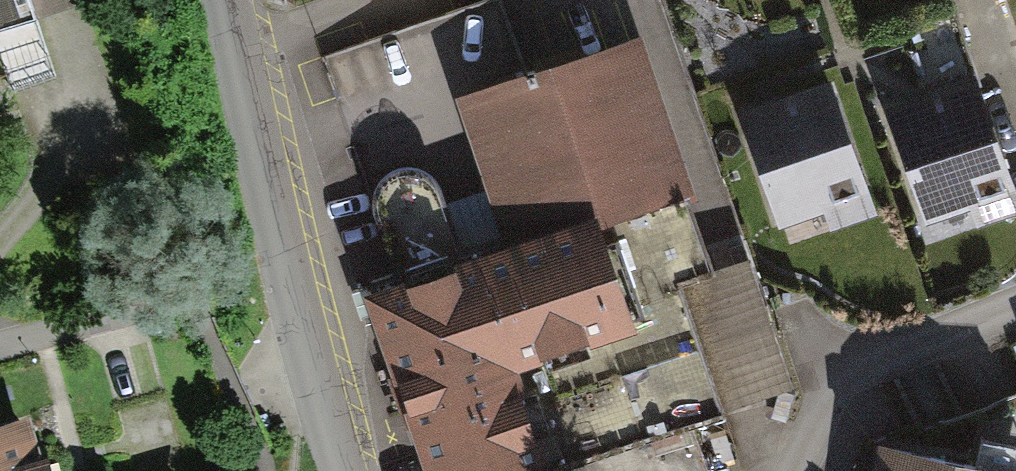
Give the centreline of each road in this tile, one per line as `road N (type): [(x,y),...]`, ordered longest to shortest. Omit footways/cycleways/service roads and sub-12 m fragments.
road 1 (residential): [(226,0),(308,353),(344,470)]
road 2 (residential): [(1015,302),(837,366),(788,470)]
road 3 (residential): [(975,0),(1015,118)]

